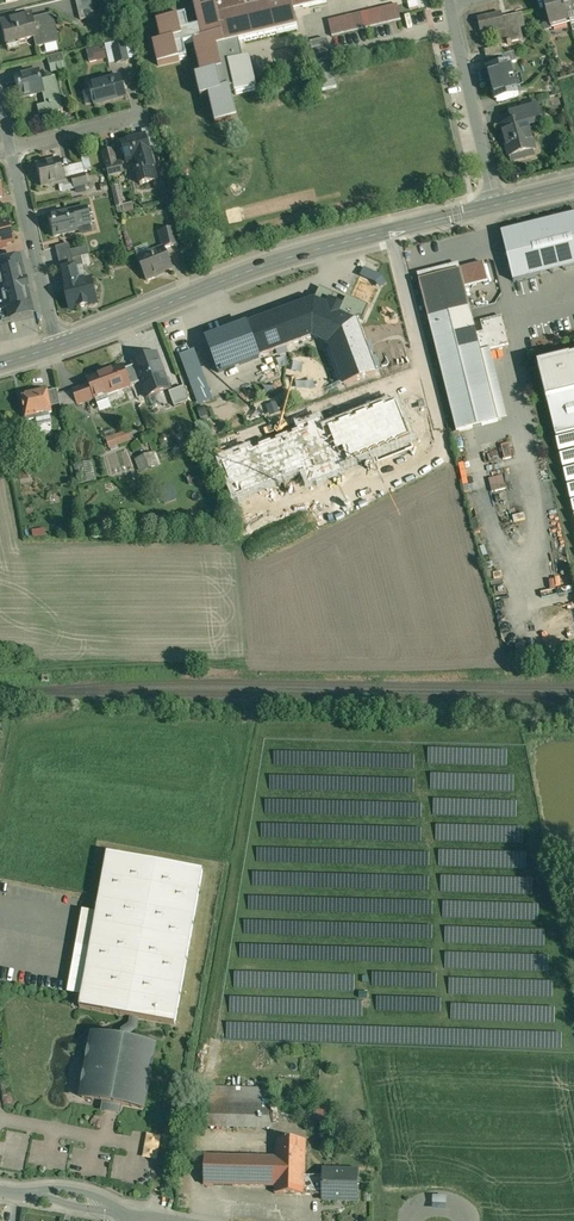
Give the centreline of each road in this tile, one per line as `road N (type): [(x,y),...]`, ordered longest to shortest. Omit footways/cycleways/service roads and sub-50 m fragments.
road 1 (secondary): [(58,345),(286,257),(495,204)]
road 2 (residential): [(452,5),(495,204)]
road 3 (residential): [(58,345),(10,148)]
road 4 (residential): [(138,116),(10,148)]
road 5 (residential): [(0,1193),(129,1212)]

